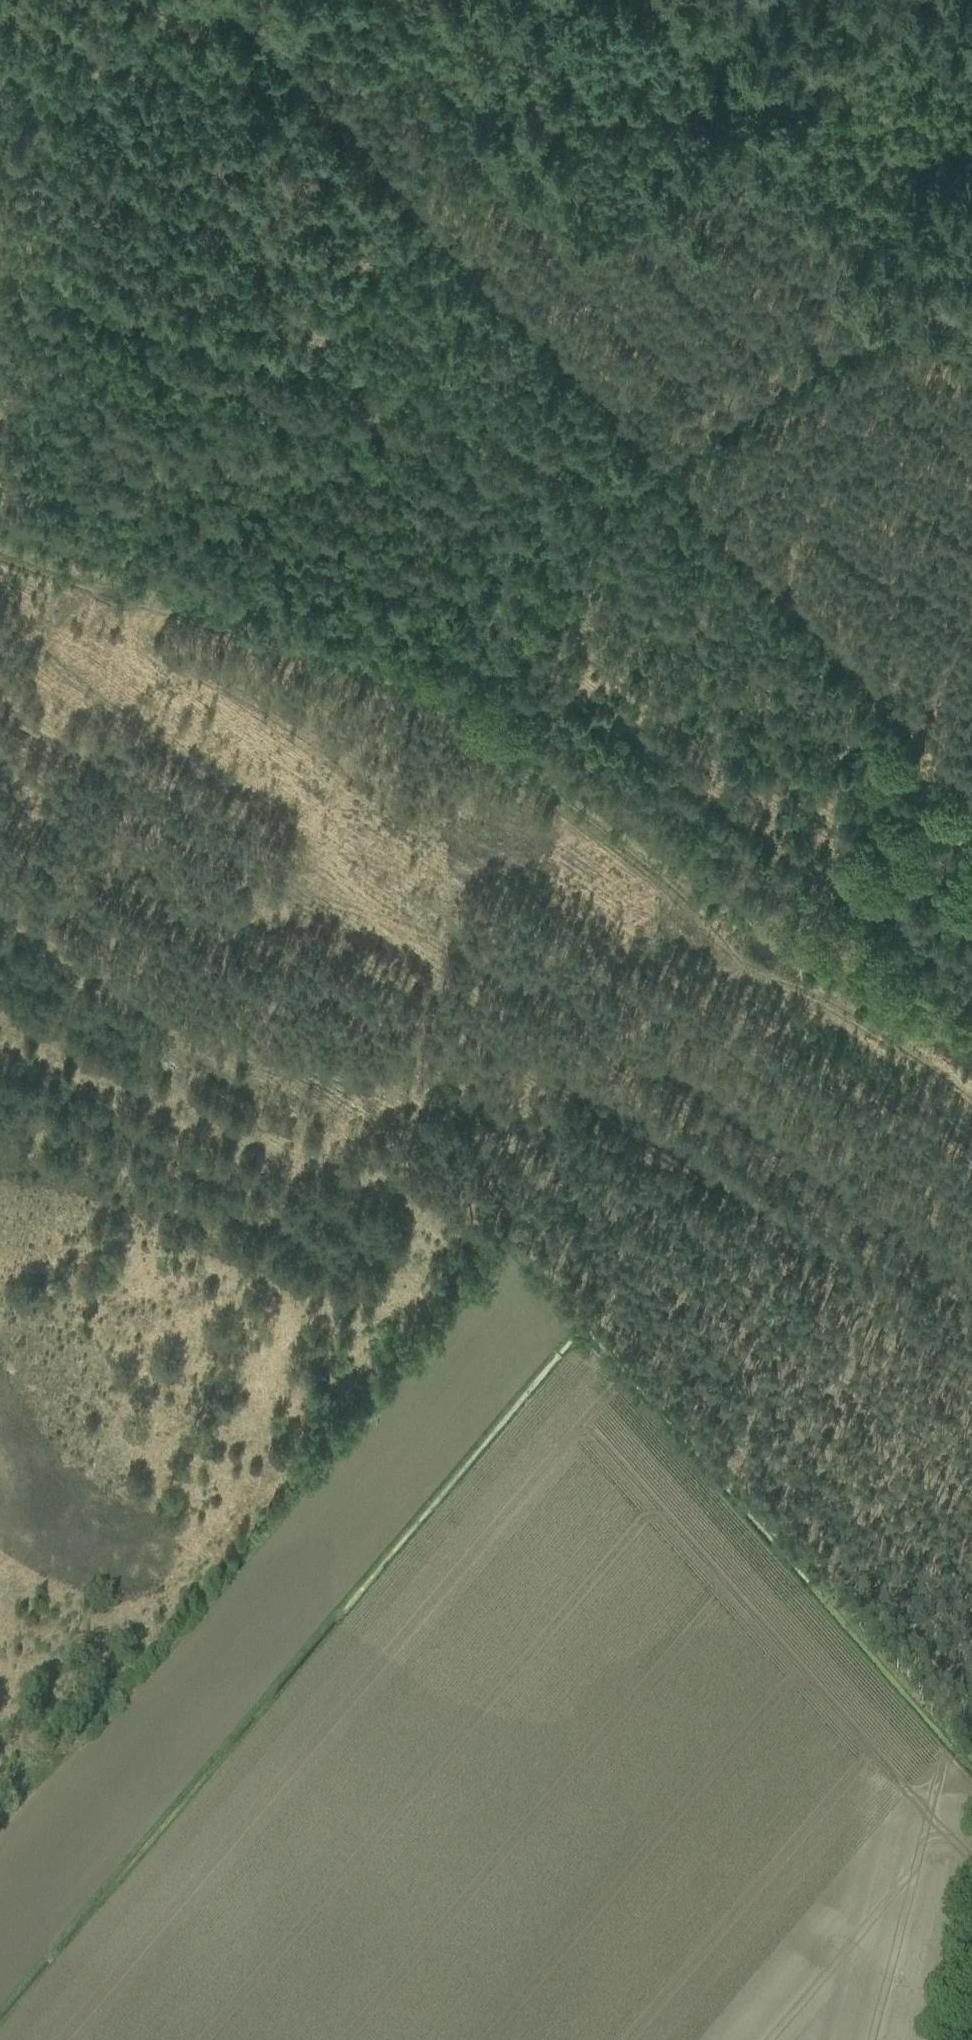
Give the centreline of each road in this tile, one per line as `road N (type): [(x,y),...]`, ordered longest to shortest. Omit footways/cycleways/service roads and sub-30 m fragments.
road 1 (track): [(971,1097),(809,990),(744,961),(711,905),(398,680),(0,550)]

